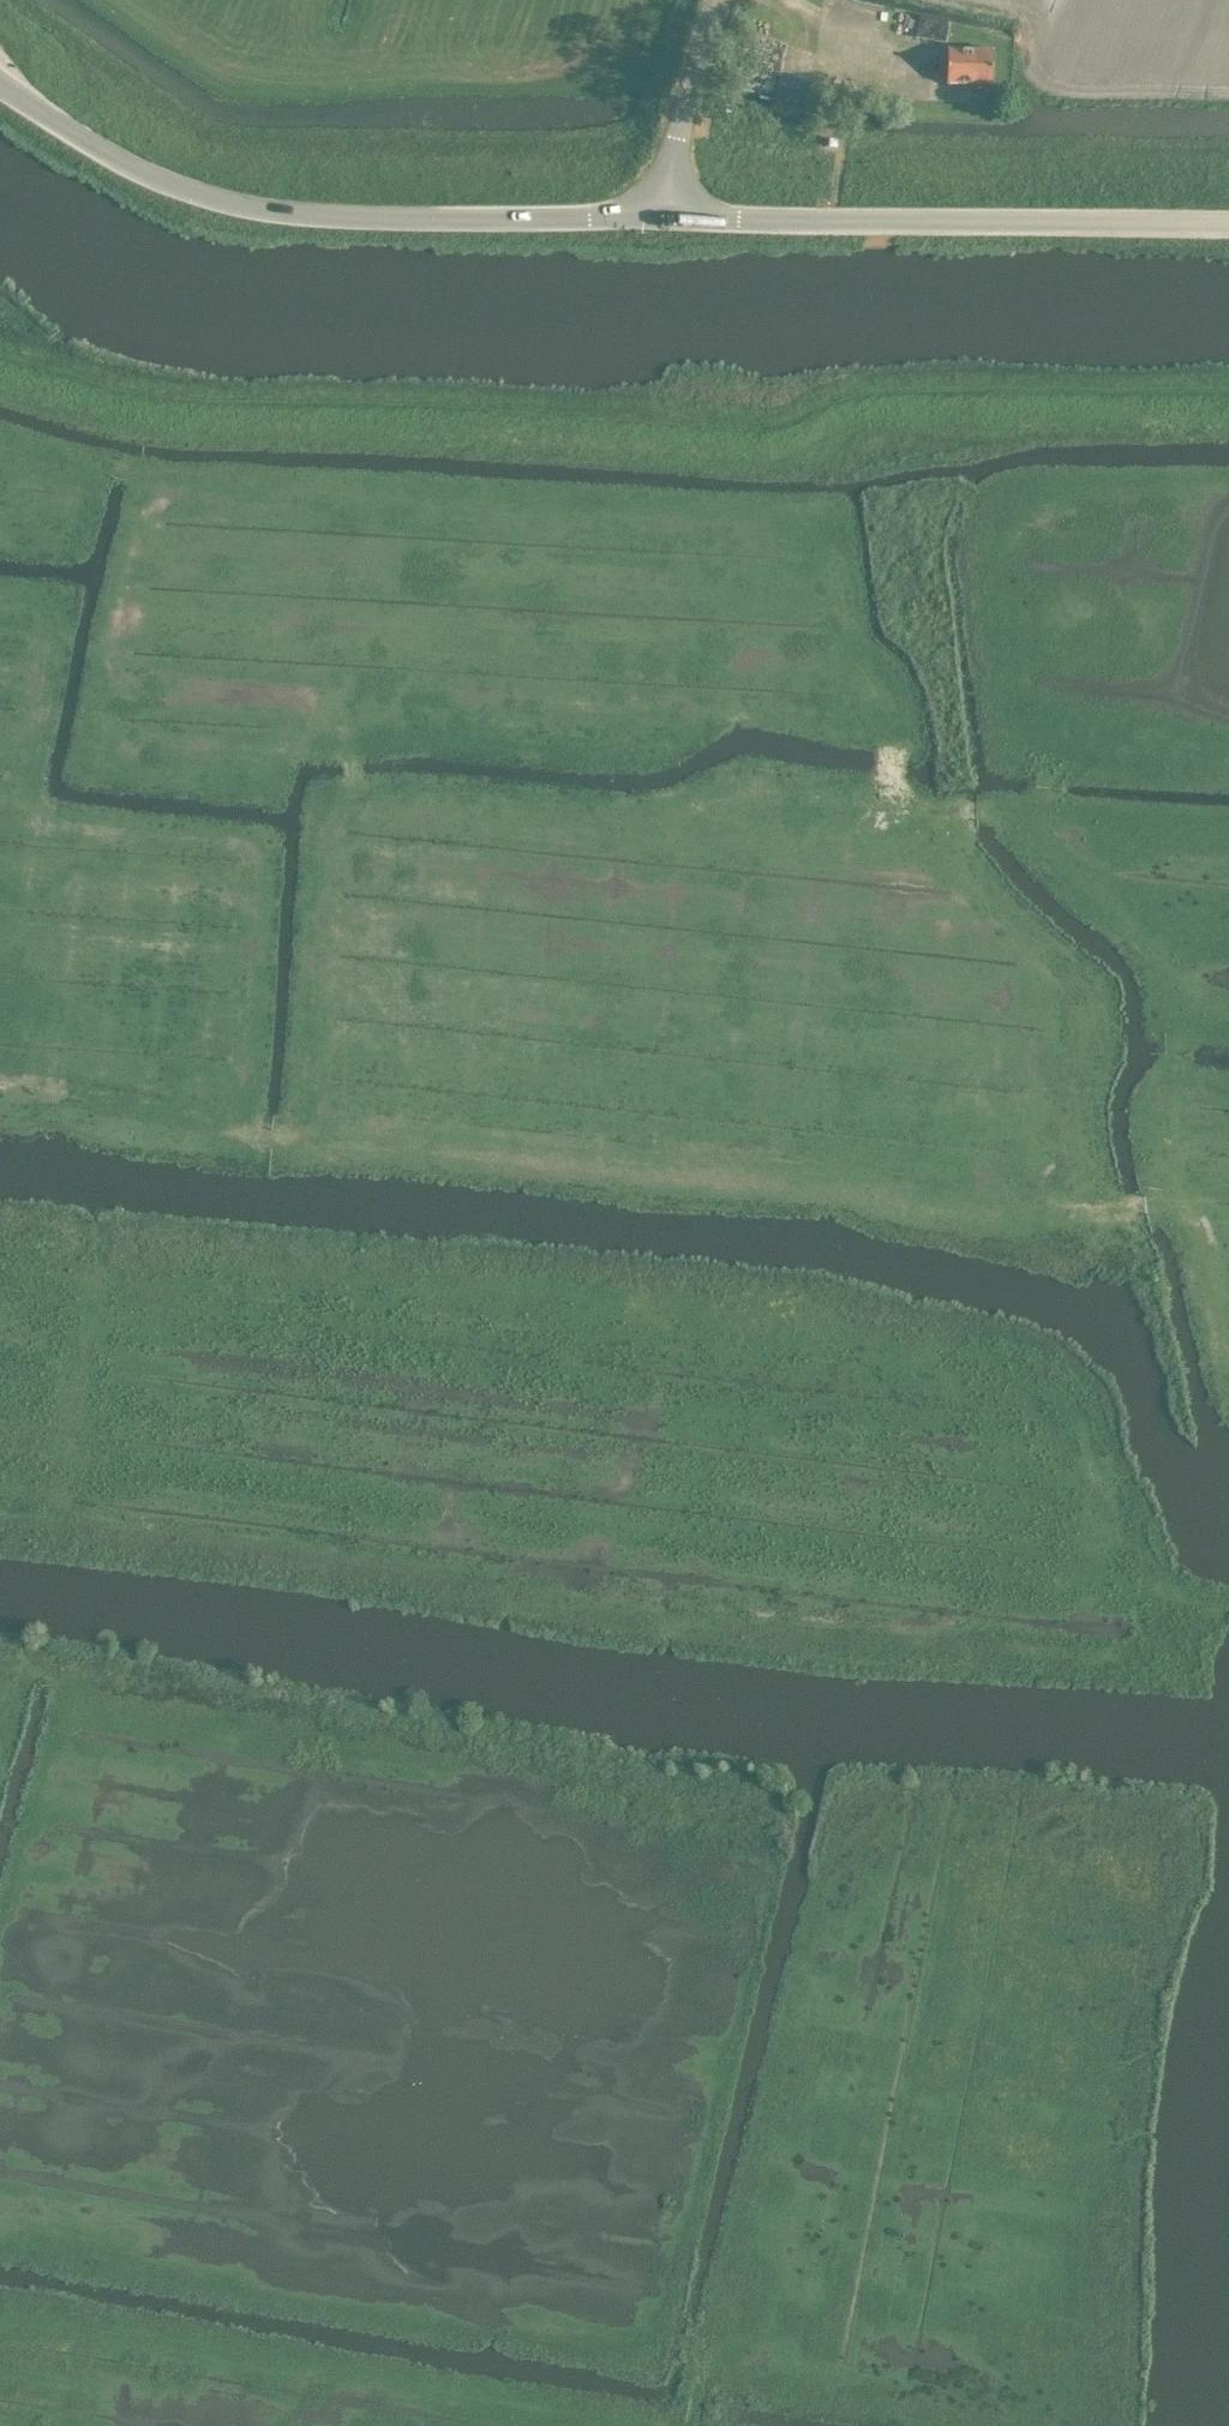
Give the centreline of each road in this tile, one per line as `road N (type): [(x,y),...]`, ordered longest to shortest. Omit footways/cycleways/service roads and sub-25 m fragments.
road 1 (tertiary): [(662,215),(330,214),(239,203),(126,164),(0,83)]
road 2 (tertiary): [(1228,224),(662,215)]
road 3 (tertiary): [(662,215),(667,154),(720,0)]

